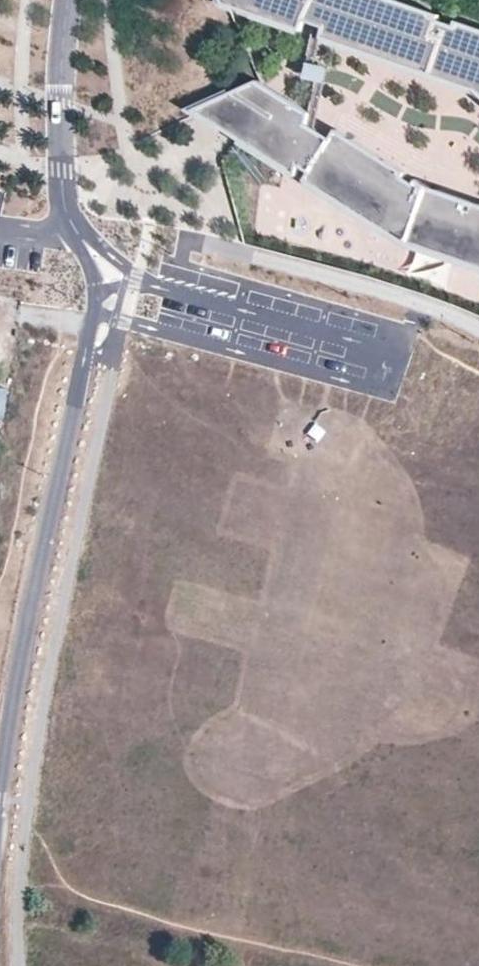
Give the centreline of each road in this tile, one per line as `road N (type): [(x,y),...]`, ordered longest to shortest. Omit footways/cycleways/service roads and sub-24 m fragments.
road 1 (residential): [(70,0),(63,169),(67,213),(97,298),(0,805)]

